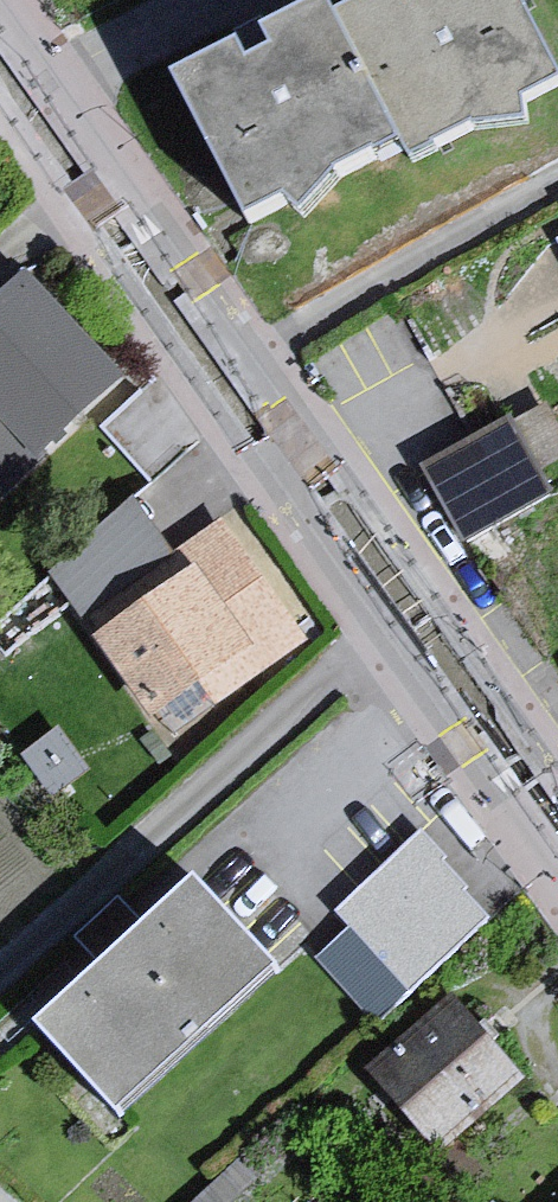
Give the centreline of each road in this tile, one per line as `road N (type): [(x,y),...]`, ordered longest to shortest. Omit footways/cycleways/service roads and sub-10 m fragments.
road 1 (residential): [(557,839),(0,52)]

